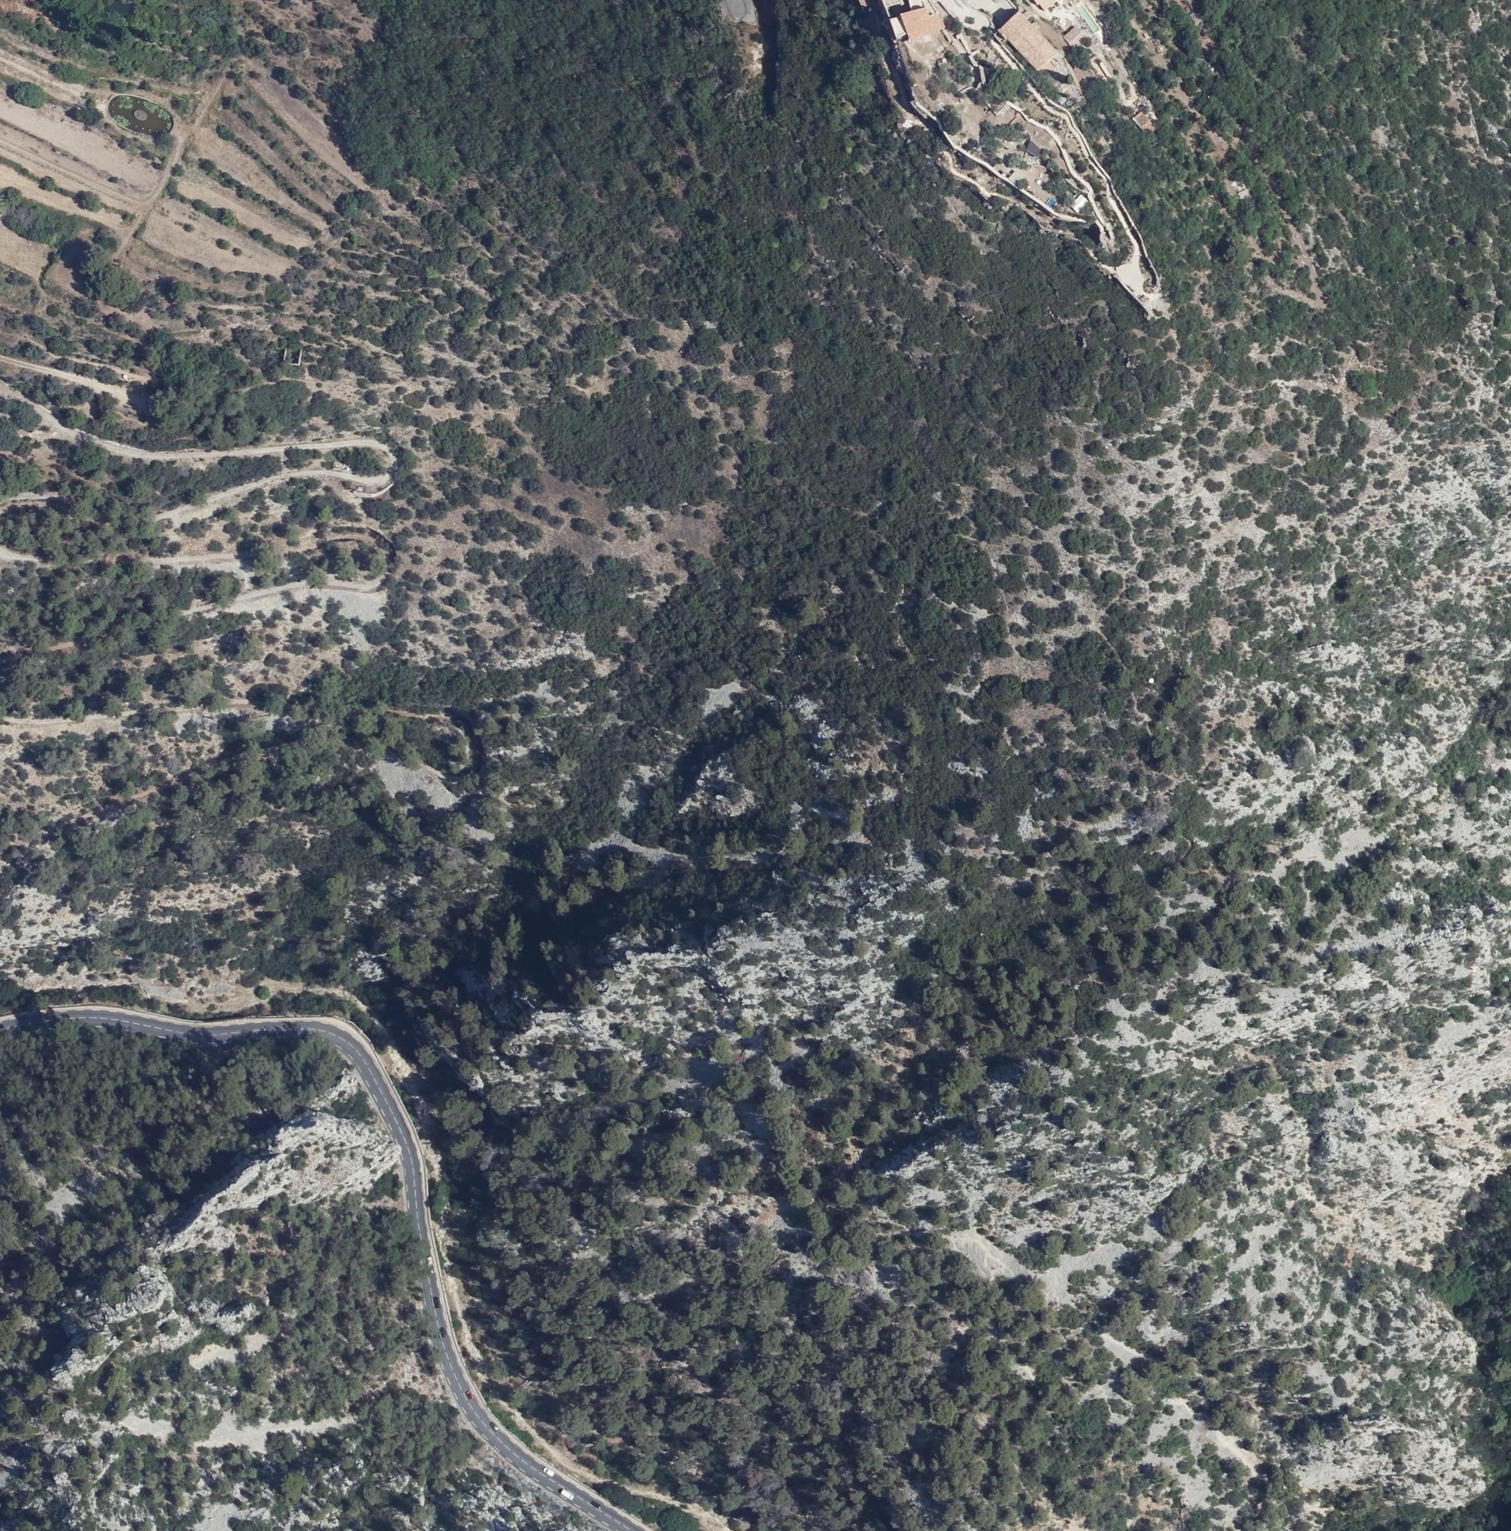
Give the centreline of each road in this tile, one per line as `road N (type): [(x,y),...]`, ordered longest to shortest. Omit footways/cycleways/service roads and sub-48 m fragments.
road 1 (primary): [(0,1031),(70,1018),(202,1034),(311,1028),(354,1044),(408,1141),(442,1337),(464,1391),(522,1458),(634,1530)]

